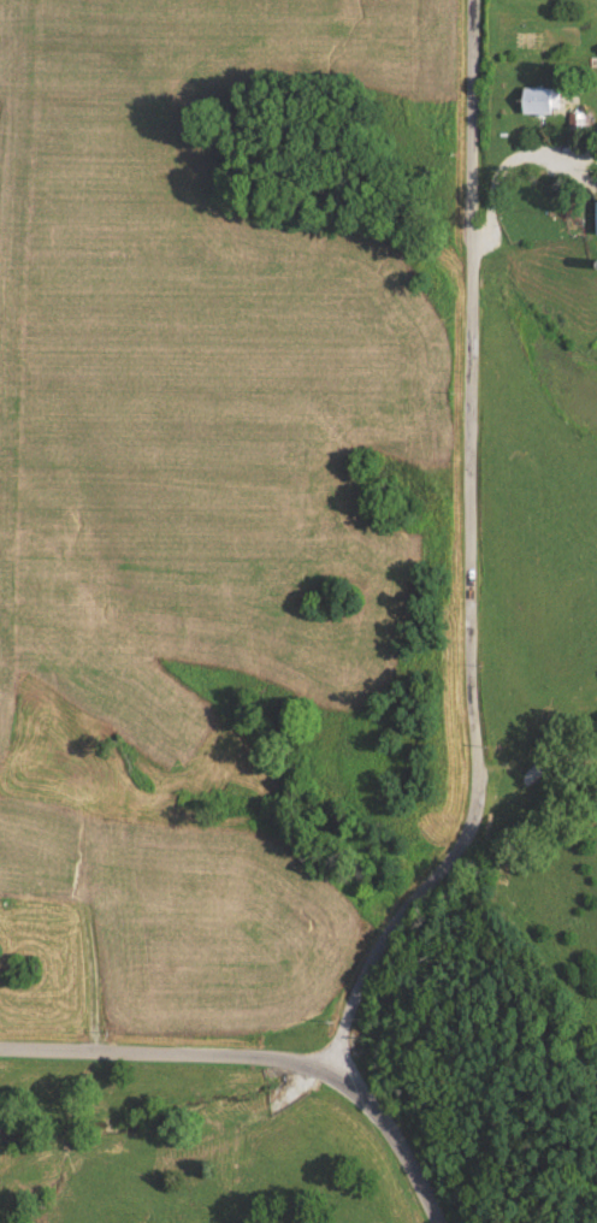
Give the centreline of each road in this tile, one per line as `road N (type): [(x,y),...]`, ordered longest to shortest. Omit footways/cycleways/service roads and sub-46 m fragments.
road 1 (residential): [(343,1056),(354,994),(388,926),(469,821),(471,282)]
road 2 (residential): [(439,1222),(343,1056),(0,1045)]
road 3 (residential): [(471,282),(471,0)]

